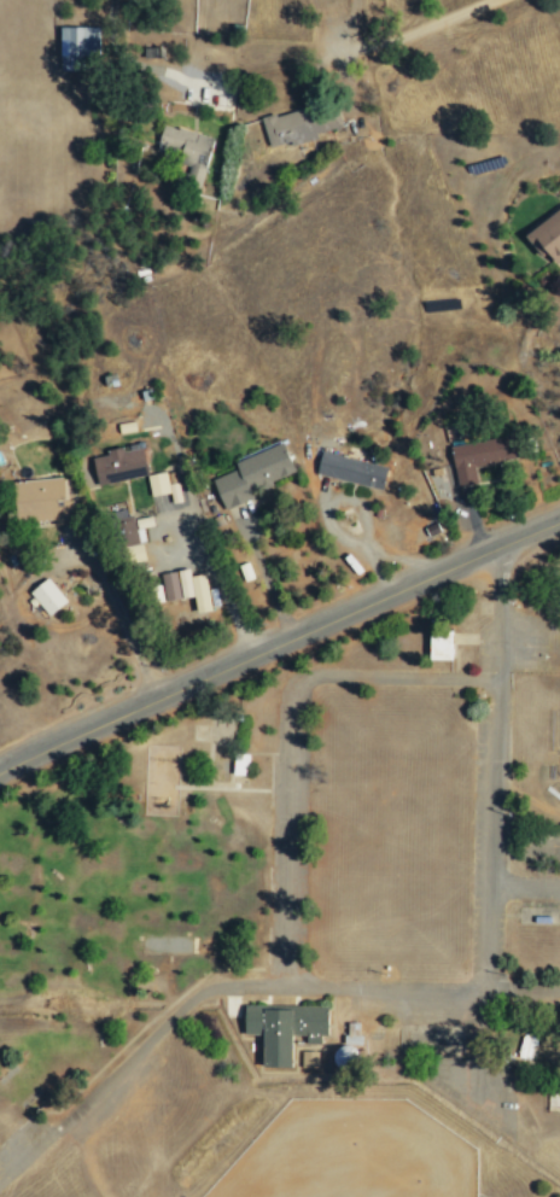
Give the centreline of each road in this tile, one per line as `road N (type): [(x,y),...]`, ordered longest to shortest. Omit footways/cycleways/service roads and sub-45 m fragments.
road 1 (residential): [(2,1180),(206,991),(559,994)]
road 2 (tertiary): [(0,773),(559,520)]
road 3 (residential): [(285,988),(286,767),(296,691),(319,677),(497,678)]
road 4 (residential): [(501,543),(489,994)]

